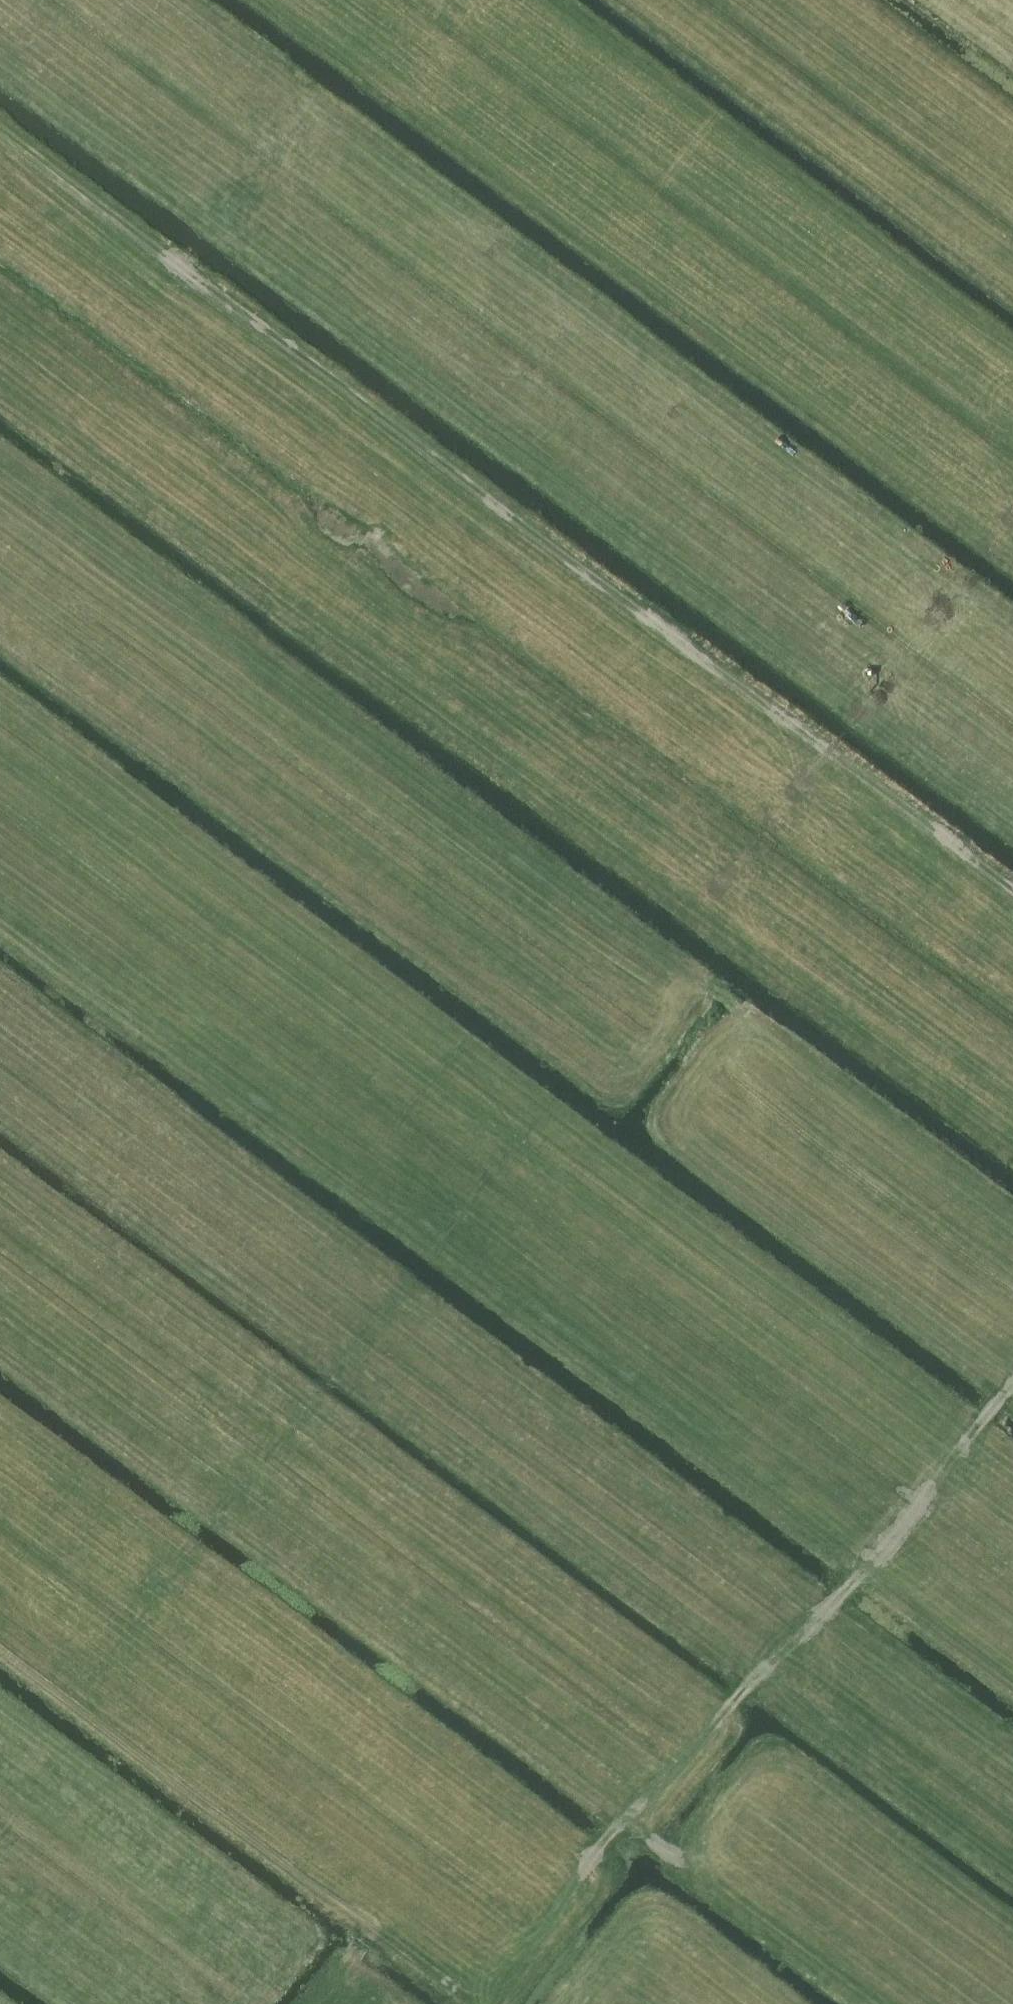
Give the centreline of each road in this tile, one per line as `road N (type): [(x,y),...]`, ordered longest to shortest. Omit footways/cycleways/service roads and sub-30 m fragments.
road 1 (track): [(383,1933),(0,1644)]
road 2 (track): [(328,2003),(383,1933),(476,2003)]

